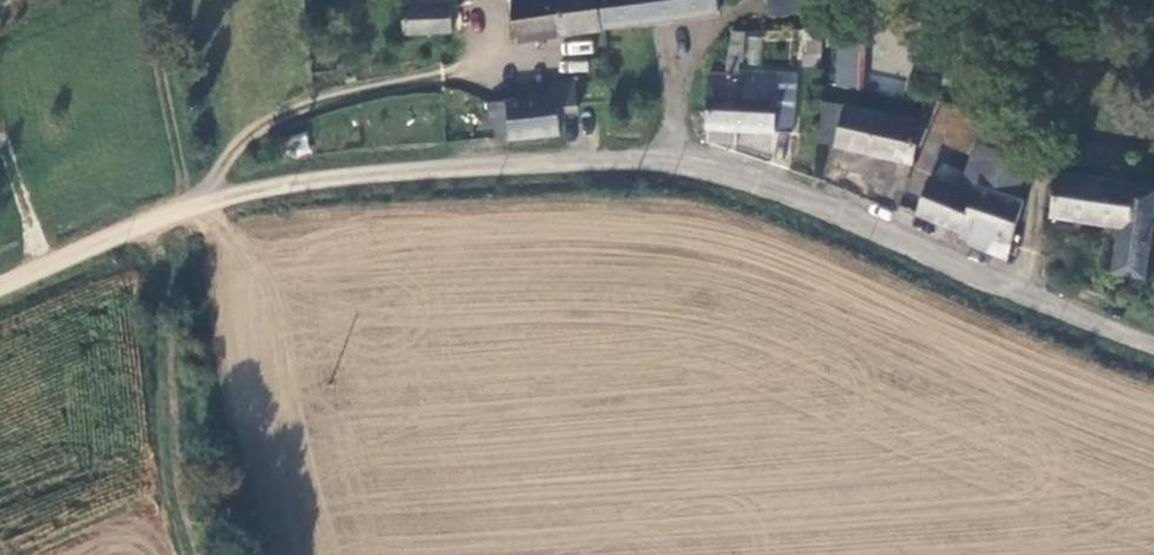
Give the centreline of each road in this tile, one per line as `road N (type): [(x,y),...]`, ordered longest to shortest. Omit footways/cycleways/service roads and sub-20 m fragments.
road 1 (unclassified): [(0,290),(221,194),(449,171),(693,173),(842,209),(1153,340)]
road 2 (track): [(196,554),(176,504),(141,229)]

